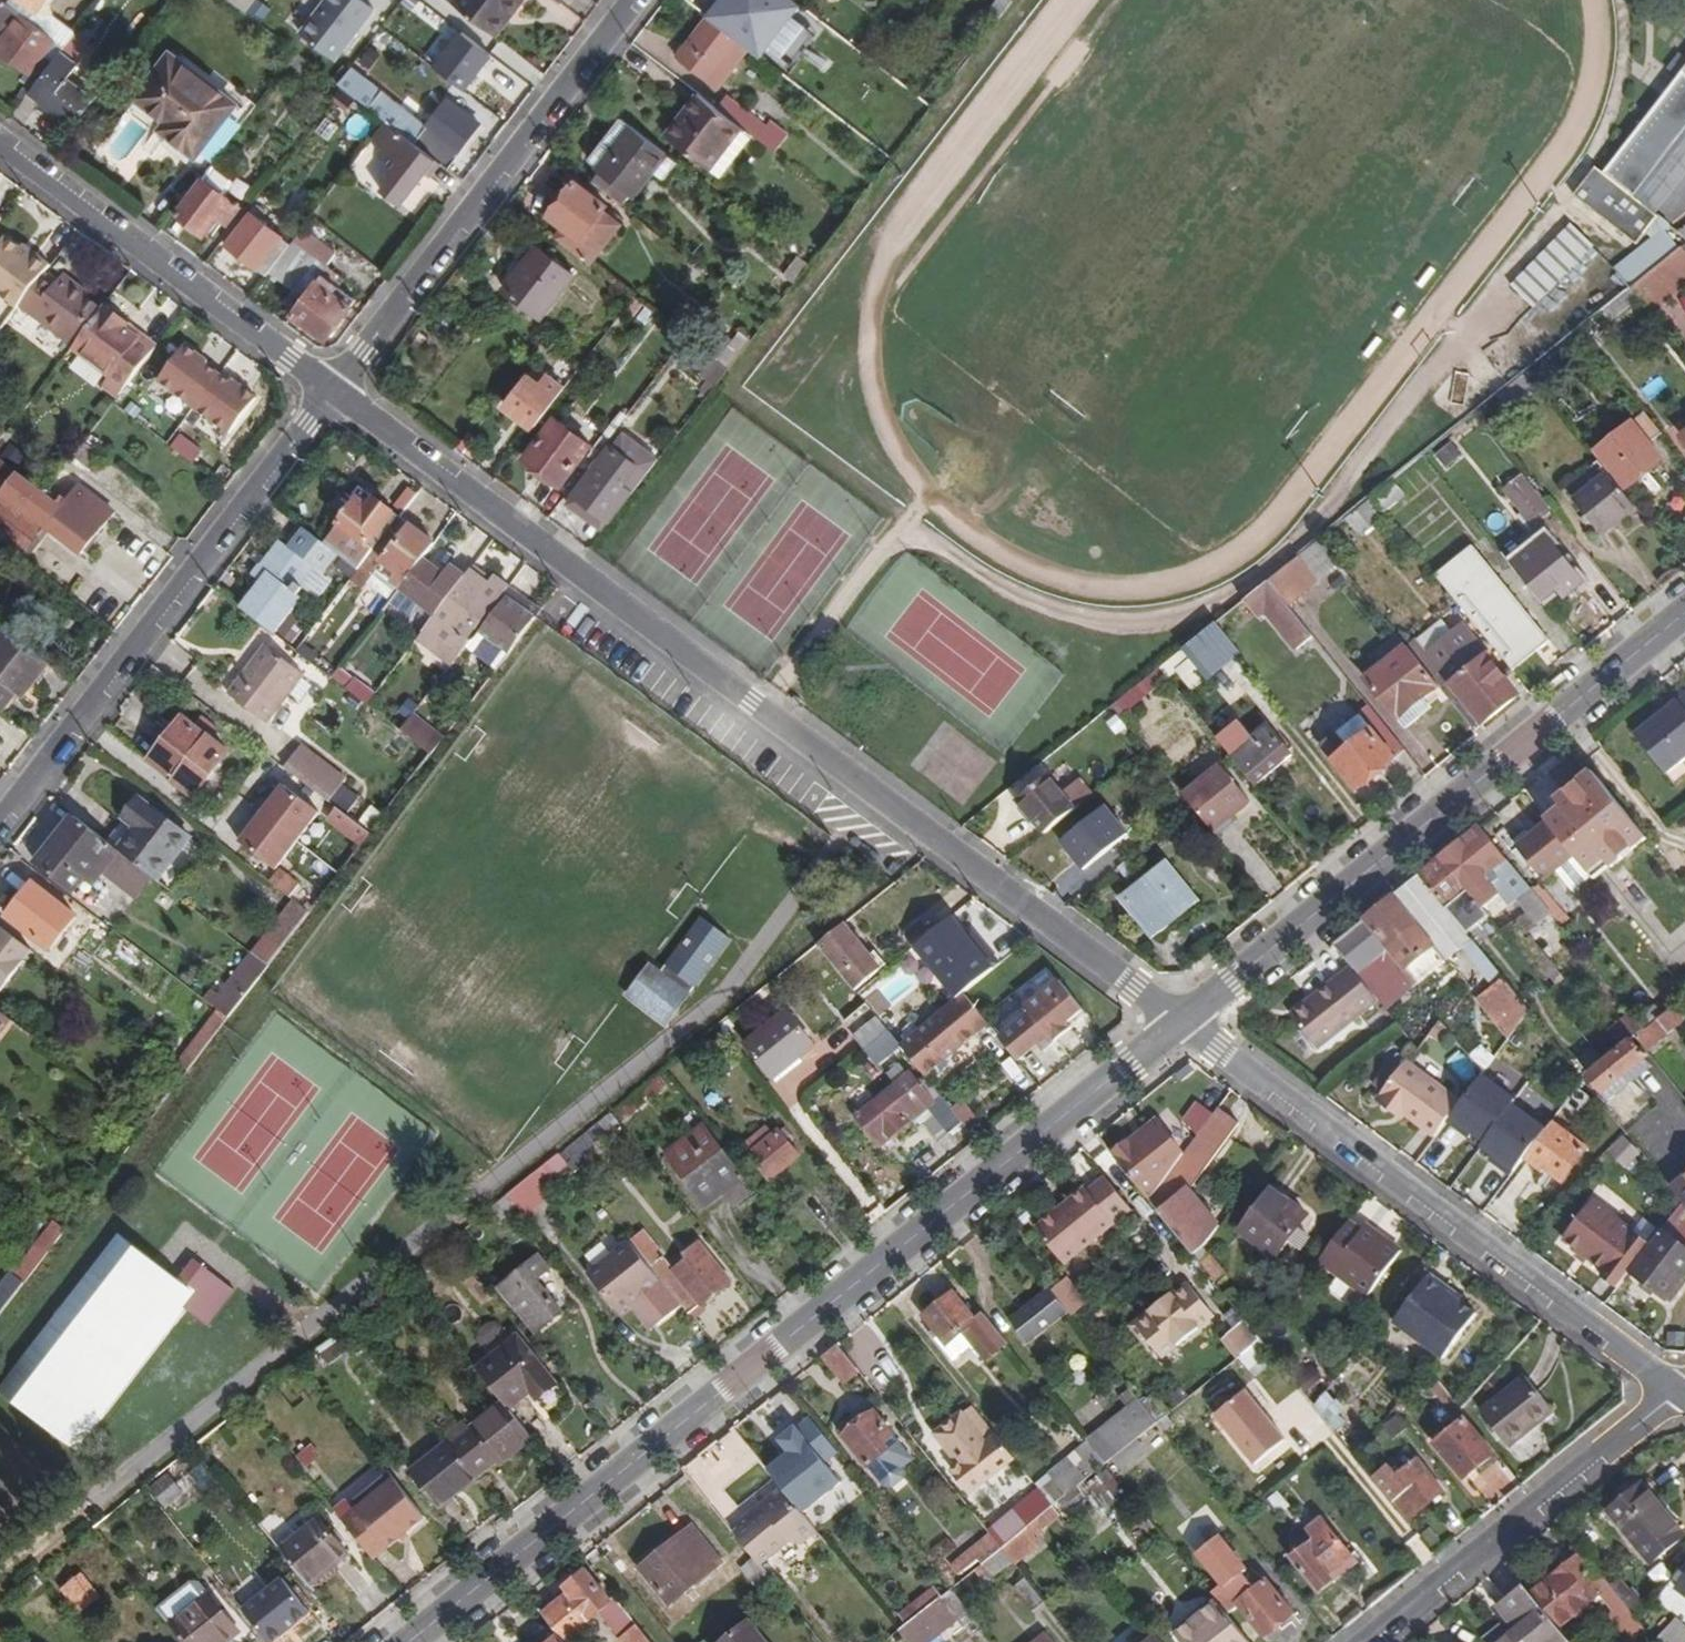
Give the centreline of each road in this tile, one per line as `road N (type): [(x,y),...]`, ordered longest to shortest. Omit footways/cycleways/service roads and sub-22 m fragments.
road 1 (residential): [(1181,1021),(333,390)]
road 2 (secondary): [(411,1641),(1181,1021)]
road 3 (secondary): [(1181,1021),(1684,612)]
road 4 (residential): [(1680,1392),(1181,1021)]
road 5 (residential): [(333,390),(0,824)]
road 6 (residential): [(634,0),(333,390)]
road 7 (residential): [(333,390),(0,141)]
road 8 (residential): [(1373,1641),(1680,1392)]

